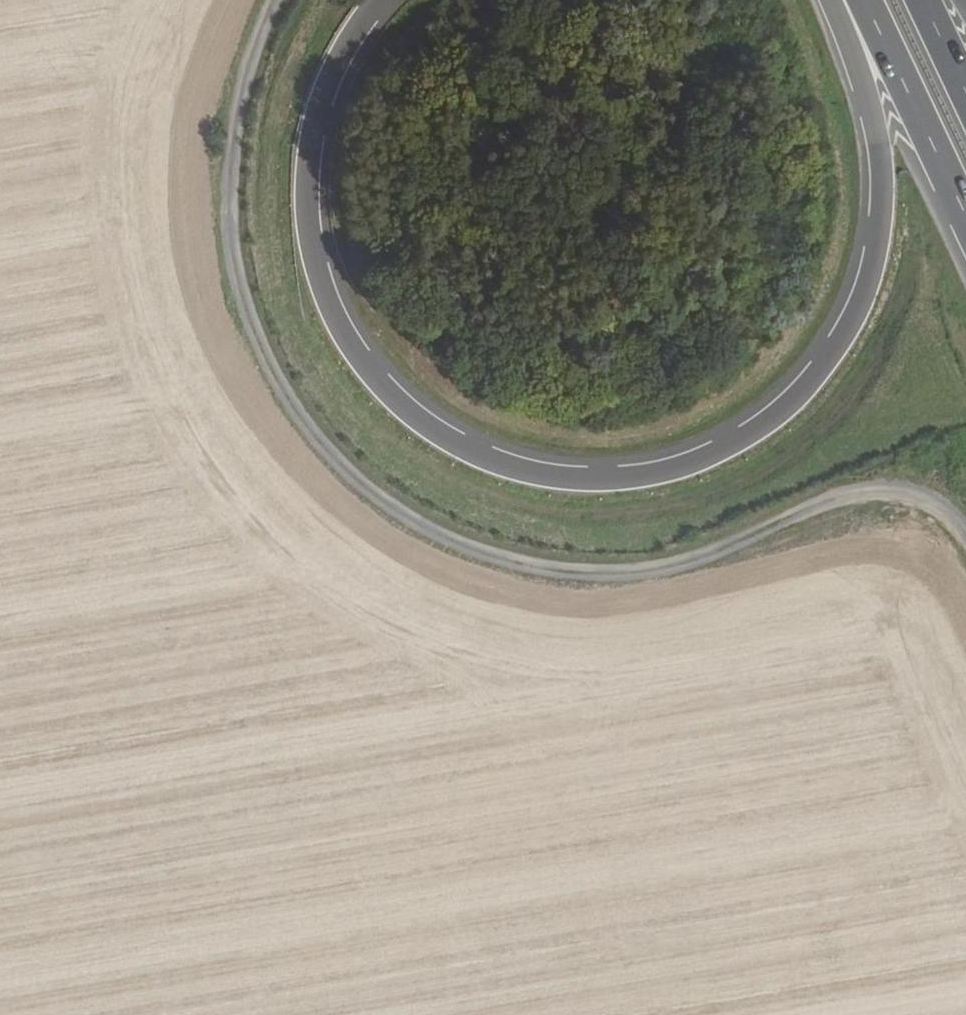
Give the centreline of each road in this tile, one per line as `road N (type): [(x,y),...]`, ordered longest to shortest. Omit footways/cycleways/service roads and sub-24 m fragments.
road 1 (motorway): [(829,0),(862,88),(878,181),(868,262),(845,327),(799,387),(736,440),(664,470),(591,479),(513,467),(443,434),(383,384),(334,312),(311,230),(311,142),(334,67),(380,0)]
road 2 (motorway): [(863,0),(965,222)]

